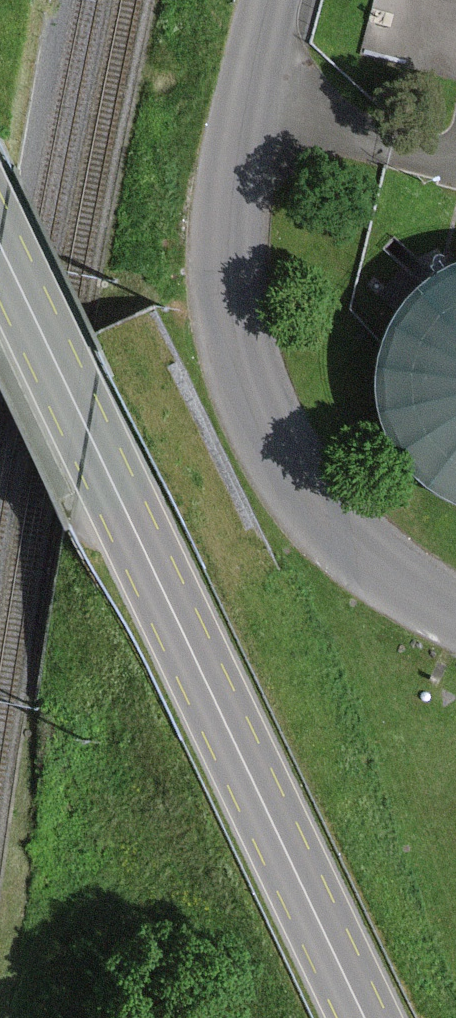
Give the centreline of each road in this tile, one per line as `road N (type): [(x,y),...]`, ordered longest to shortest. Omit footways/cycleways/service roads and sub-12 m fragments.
road 1 (primary): [(0,246),(365,1017)]
road 2 (unclassified): [(455,606),(410,581),(319,504),(257,395),(232,302),(238,140),(272,0)]

